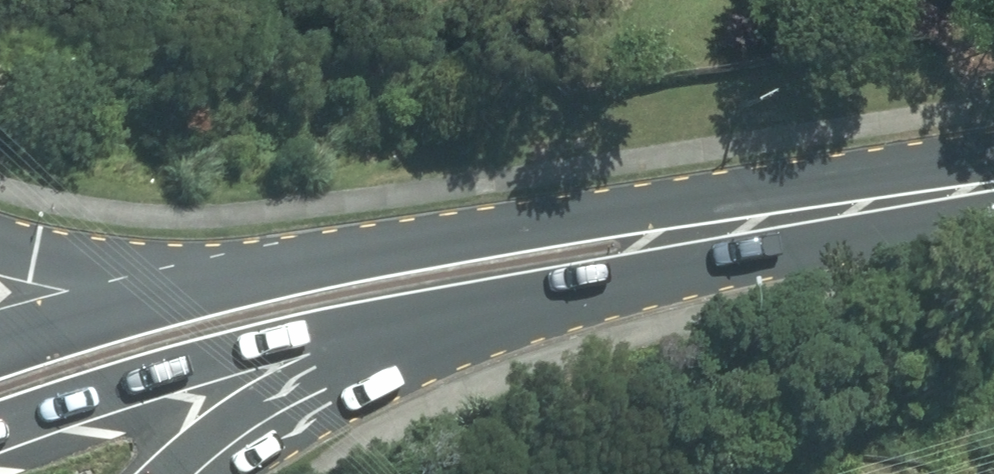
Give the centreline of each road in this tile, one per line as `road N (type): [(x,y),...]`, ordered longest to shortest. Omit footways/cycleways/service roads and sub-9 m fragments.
road 1 (secondary): [(192,292),(589,221),(871,208)]
road 2 (secondary): [(547,287),(216,353),(0,424)]
road 3 (primary): [(547,287),(221,454),(203,473)]
road 4 (secondary): [(871,208),(547,287)]
road 5 (secondary): [(0,339),(192,292)]
road 6 (primary): [(0,246),(192,292)]
road 7 (secondary): [(871,208),(993,188)]

